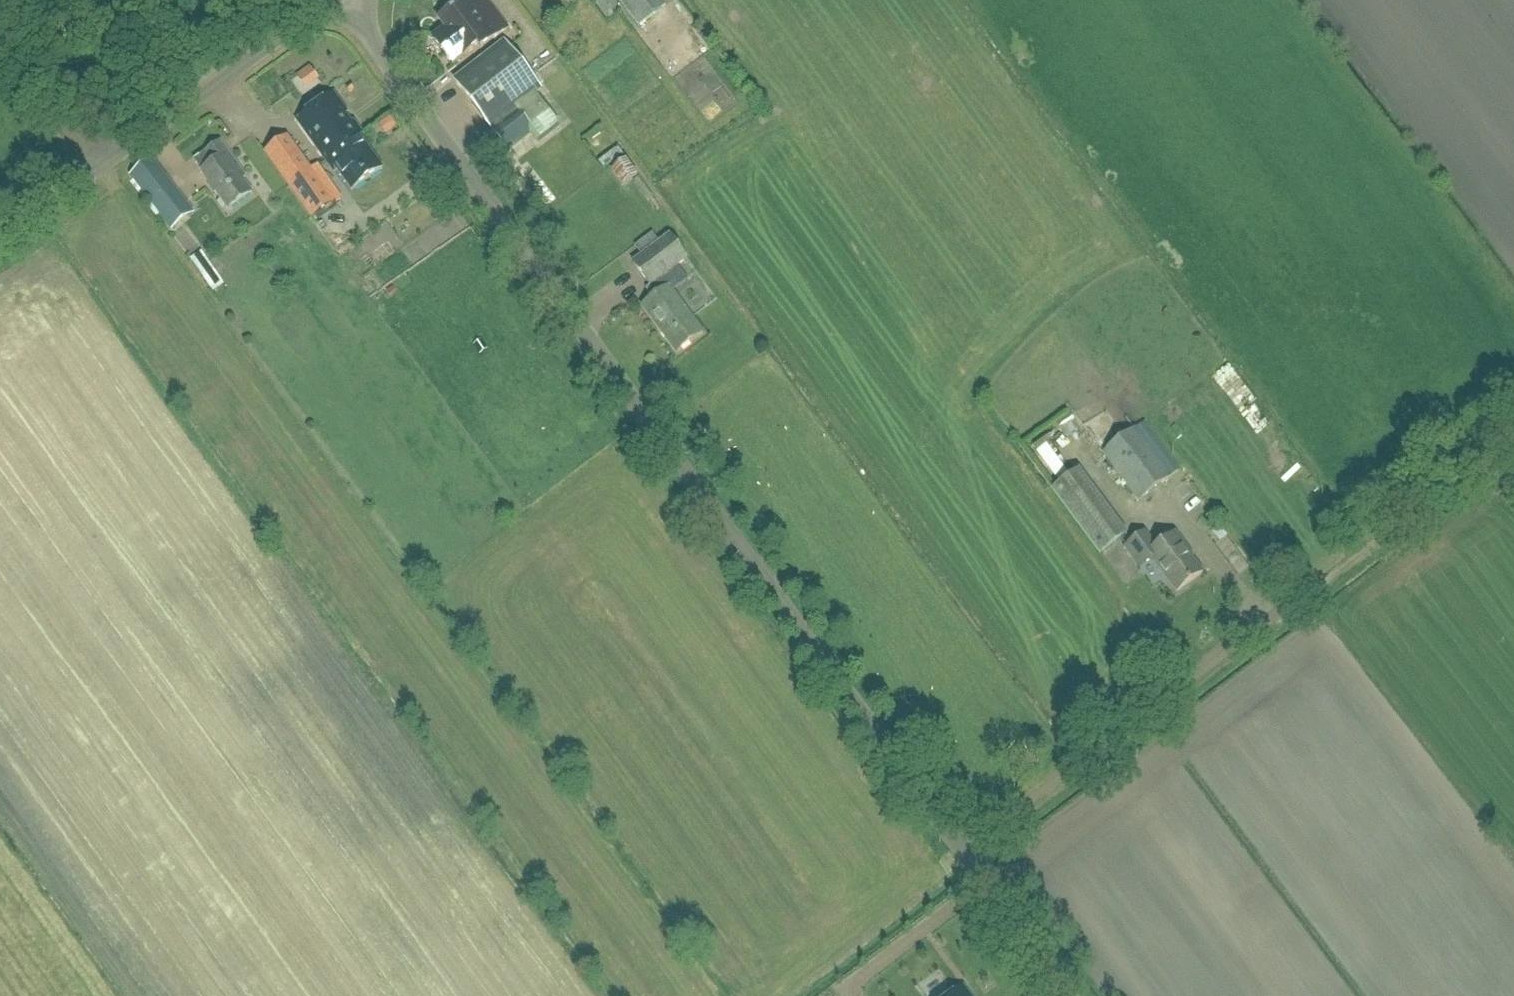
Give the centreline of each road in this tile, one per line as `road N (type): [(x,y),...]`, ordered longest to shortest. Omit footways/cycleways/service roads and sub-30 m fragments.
road 1 (unclassified): [(963,850),(343,0)]
road 2 (unclassified): [(963,850),(1320,580)]
road 3 (unclassified): [(96,165),(337,0)]
road 4 (track): [(1513,430),(1320,580)]
road 5 (unclassified): [(1070,995),(963,850)]
road 6 (unclassified): [(96,165),(0,34)]

